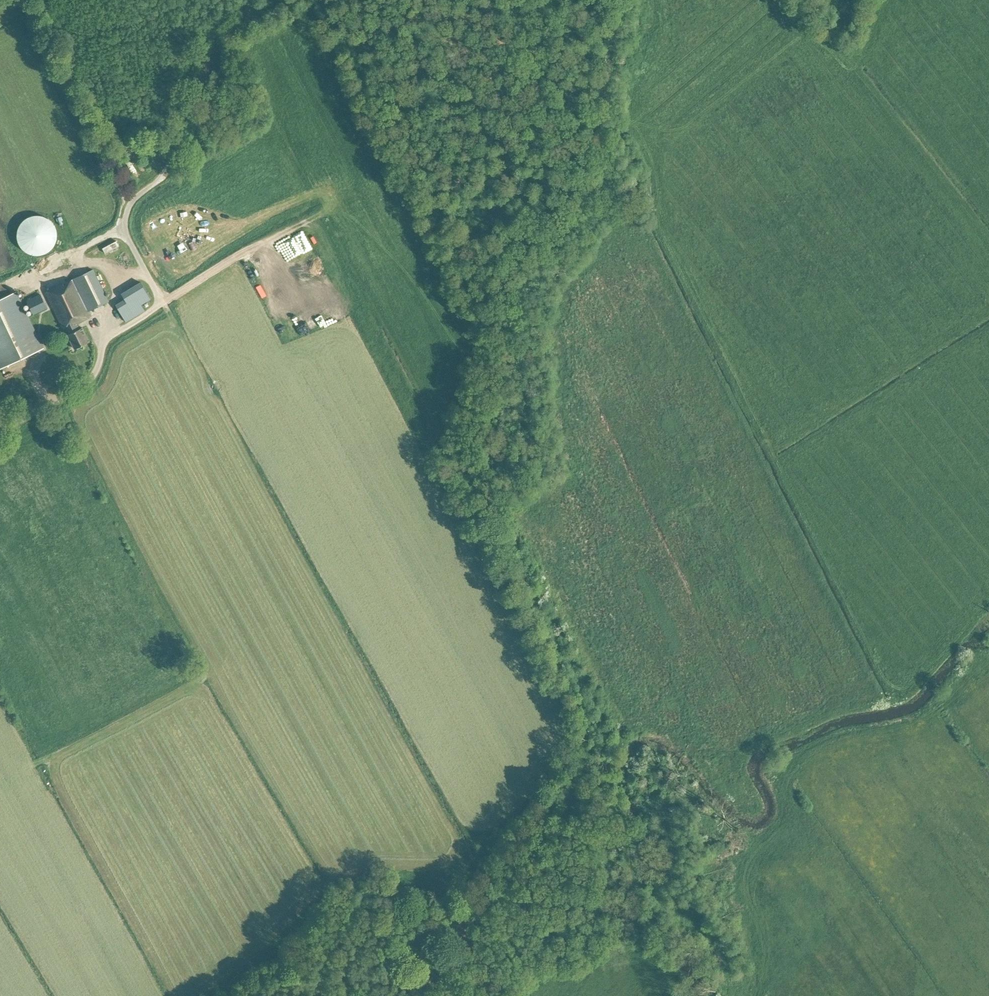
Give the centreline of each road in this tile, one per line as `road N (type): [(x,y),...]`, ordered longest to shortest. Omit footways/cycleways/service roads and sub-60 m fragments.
road 1 (unclassified): [(161,176),(130,204),(125,222),(157,306),(106,340),(85,384),(0,431)]
road 2 (track): [(130,204),(22,0)]
road 3 (track): [(161,176),(197,144),(200,90),(216,50),(278,0)]
road 4 (track): [(304,222),(159,303)]

